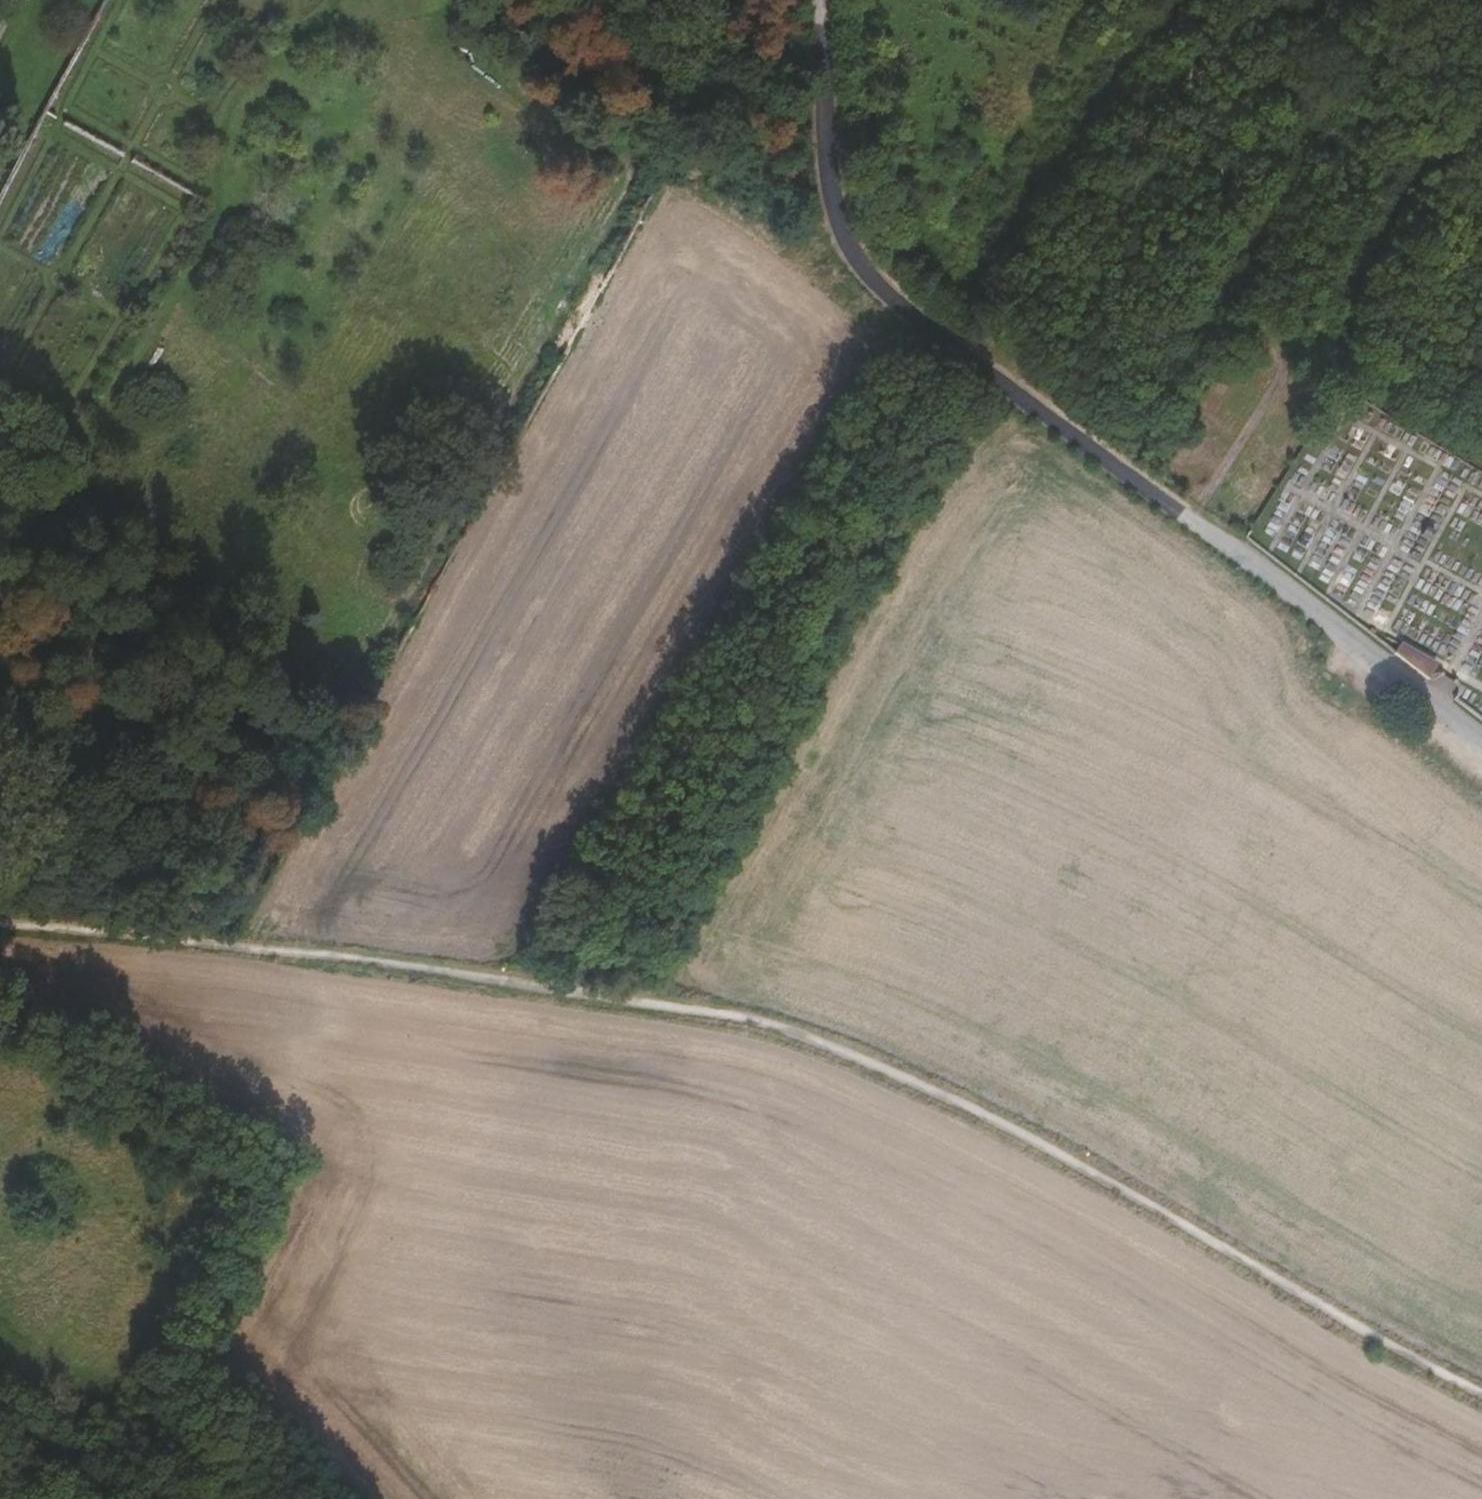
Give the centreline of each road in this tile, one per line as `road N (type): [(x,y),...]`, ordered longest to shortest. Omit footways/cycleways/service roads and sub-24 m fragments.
road 1 (track): [(0,923),(393,963),(767,1023),(944,1094),(1481,1393)]
road 2 (residential): [(823,0),(825,149),(844,241),(865,273),(1481,742)]

